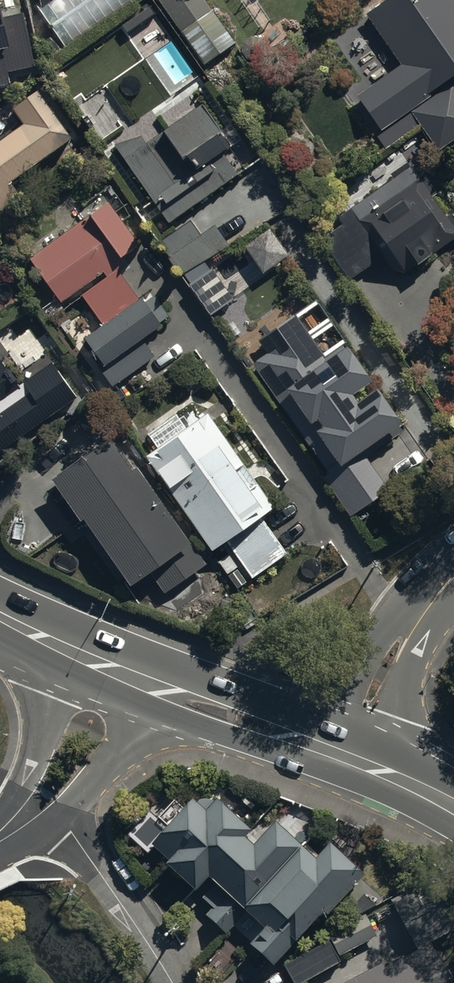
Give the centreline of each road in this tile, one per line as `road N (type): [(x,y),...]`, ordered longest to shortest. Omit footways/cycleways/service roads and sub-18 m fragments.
road 1 (secondary): [(346,757),(116,672)]
road 2 (residential): [(171,982),(71,831),(32,811)]
road 3 (residential): [(346,757),(391,658),(453,580)]
road 4 (residential): [(116,672),(134,729),(84,791),(62,808),(32,811)]
road 5 (residential): [(32,811),(27,782),(49,696),(116,672)]
road 6 (secondary): [(116,672),(0,617)]

